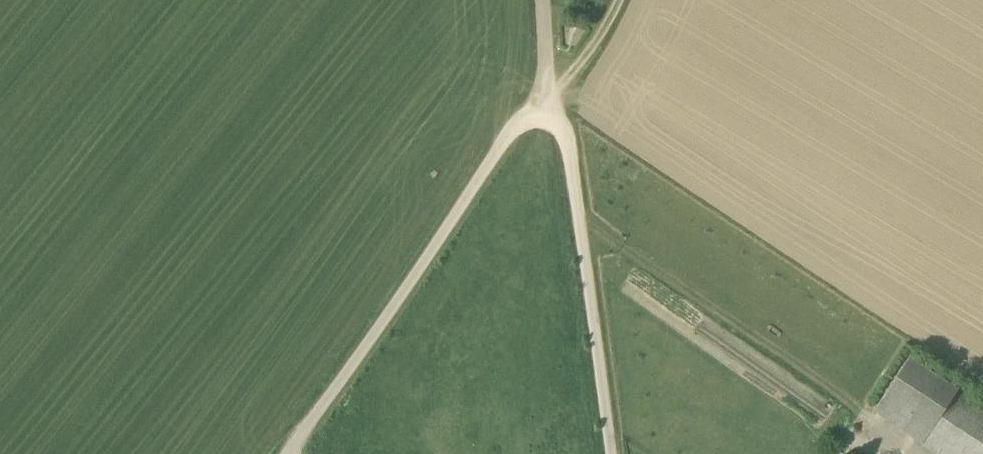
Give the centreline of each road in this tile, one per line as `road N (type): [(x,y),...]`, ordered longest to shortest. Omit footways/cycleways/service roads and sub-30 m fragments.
road 1 (unclassified): [(287,453),(514,126),(547,114),(564,132),(612,453)]
road 2 (track): [(616,0),(575,69),(546,95)]

